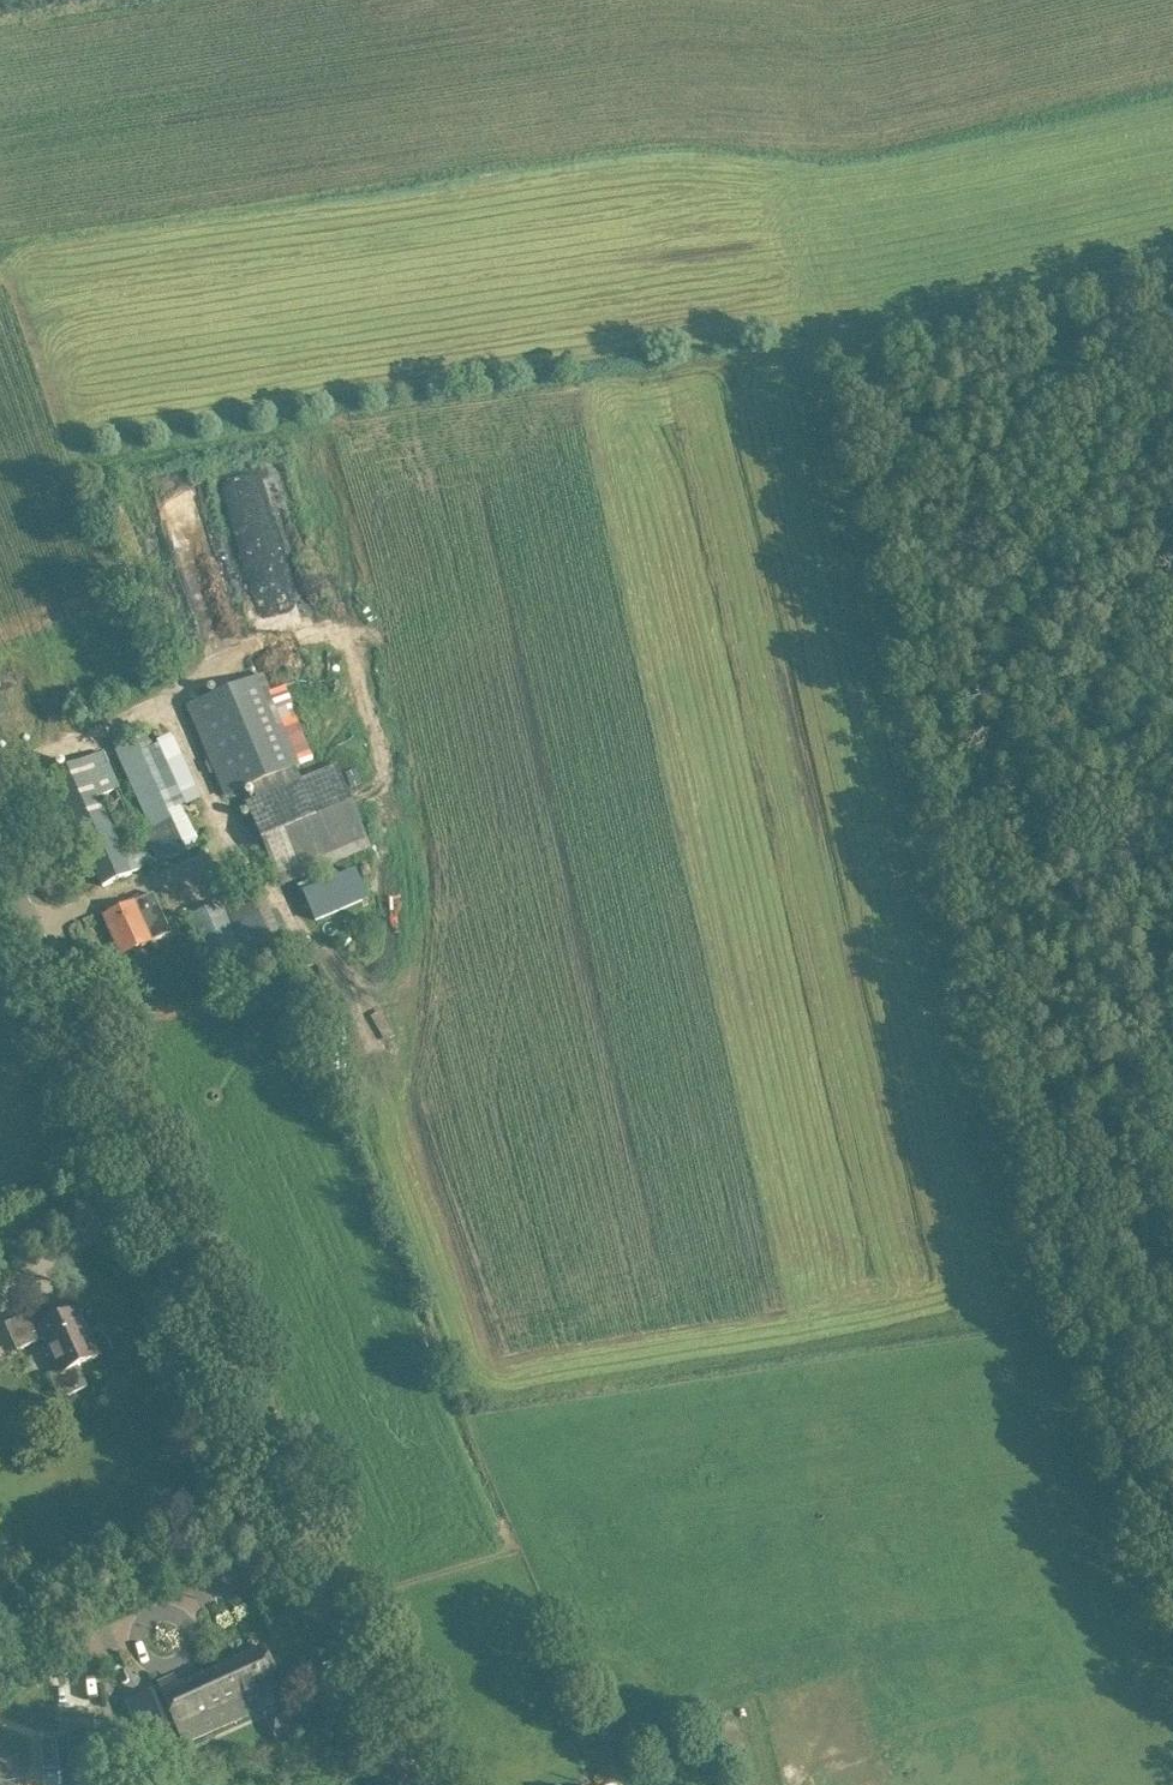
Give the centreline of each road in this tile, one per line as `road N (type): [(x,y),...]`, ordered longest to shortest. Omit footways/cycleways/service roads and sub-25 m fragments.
road 1 (tertiary): [(426,1784),(0,848)]

